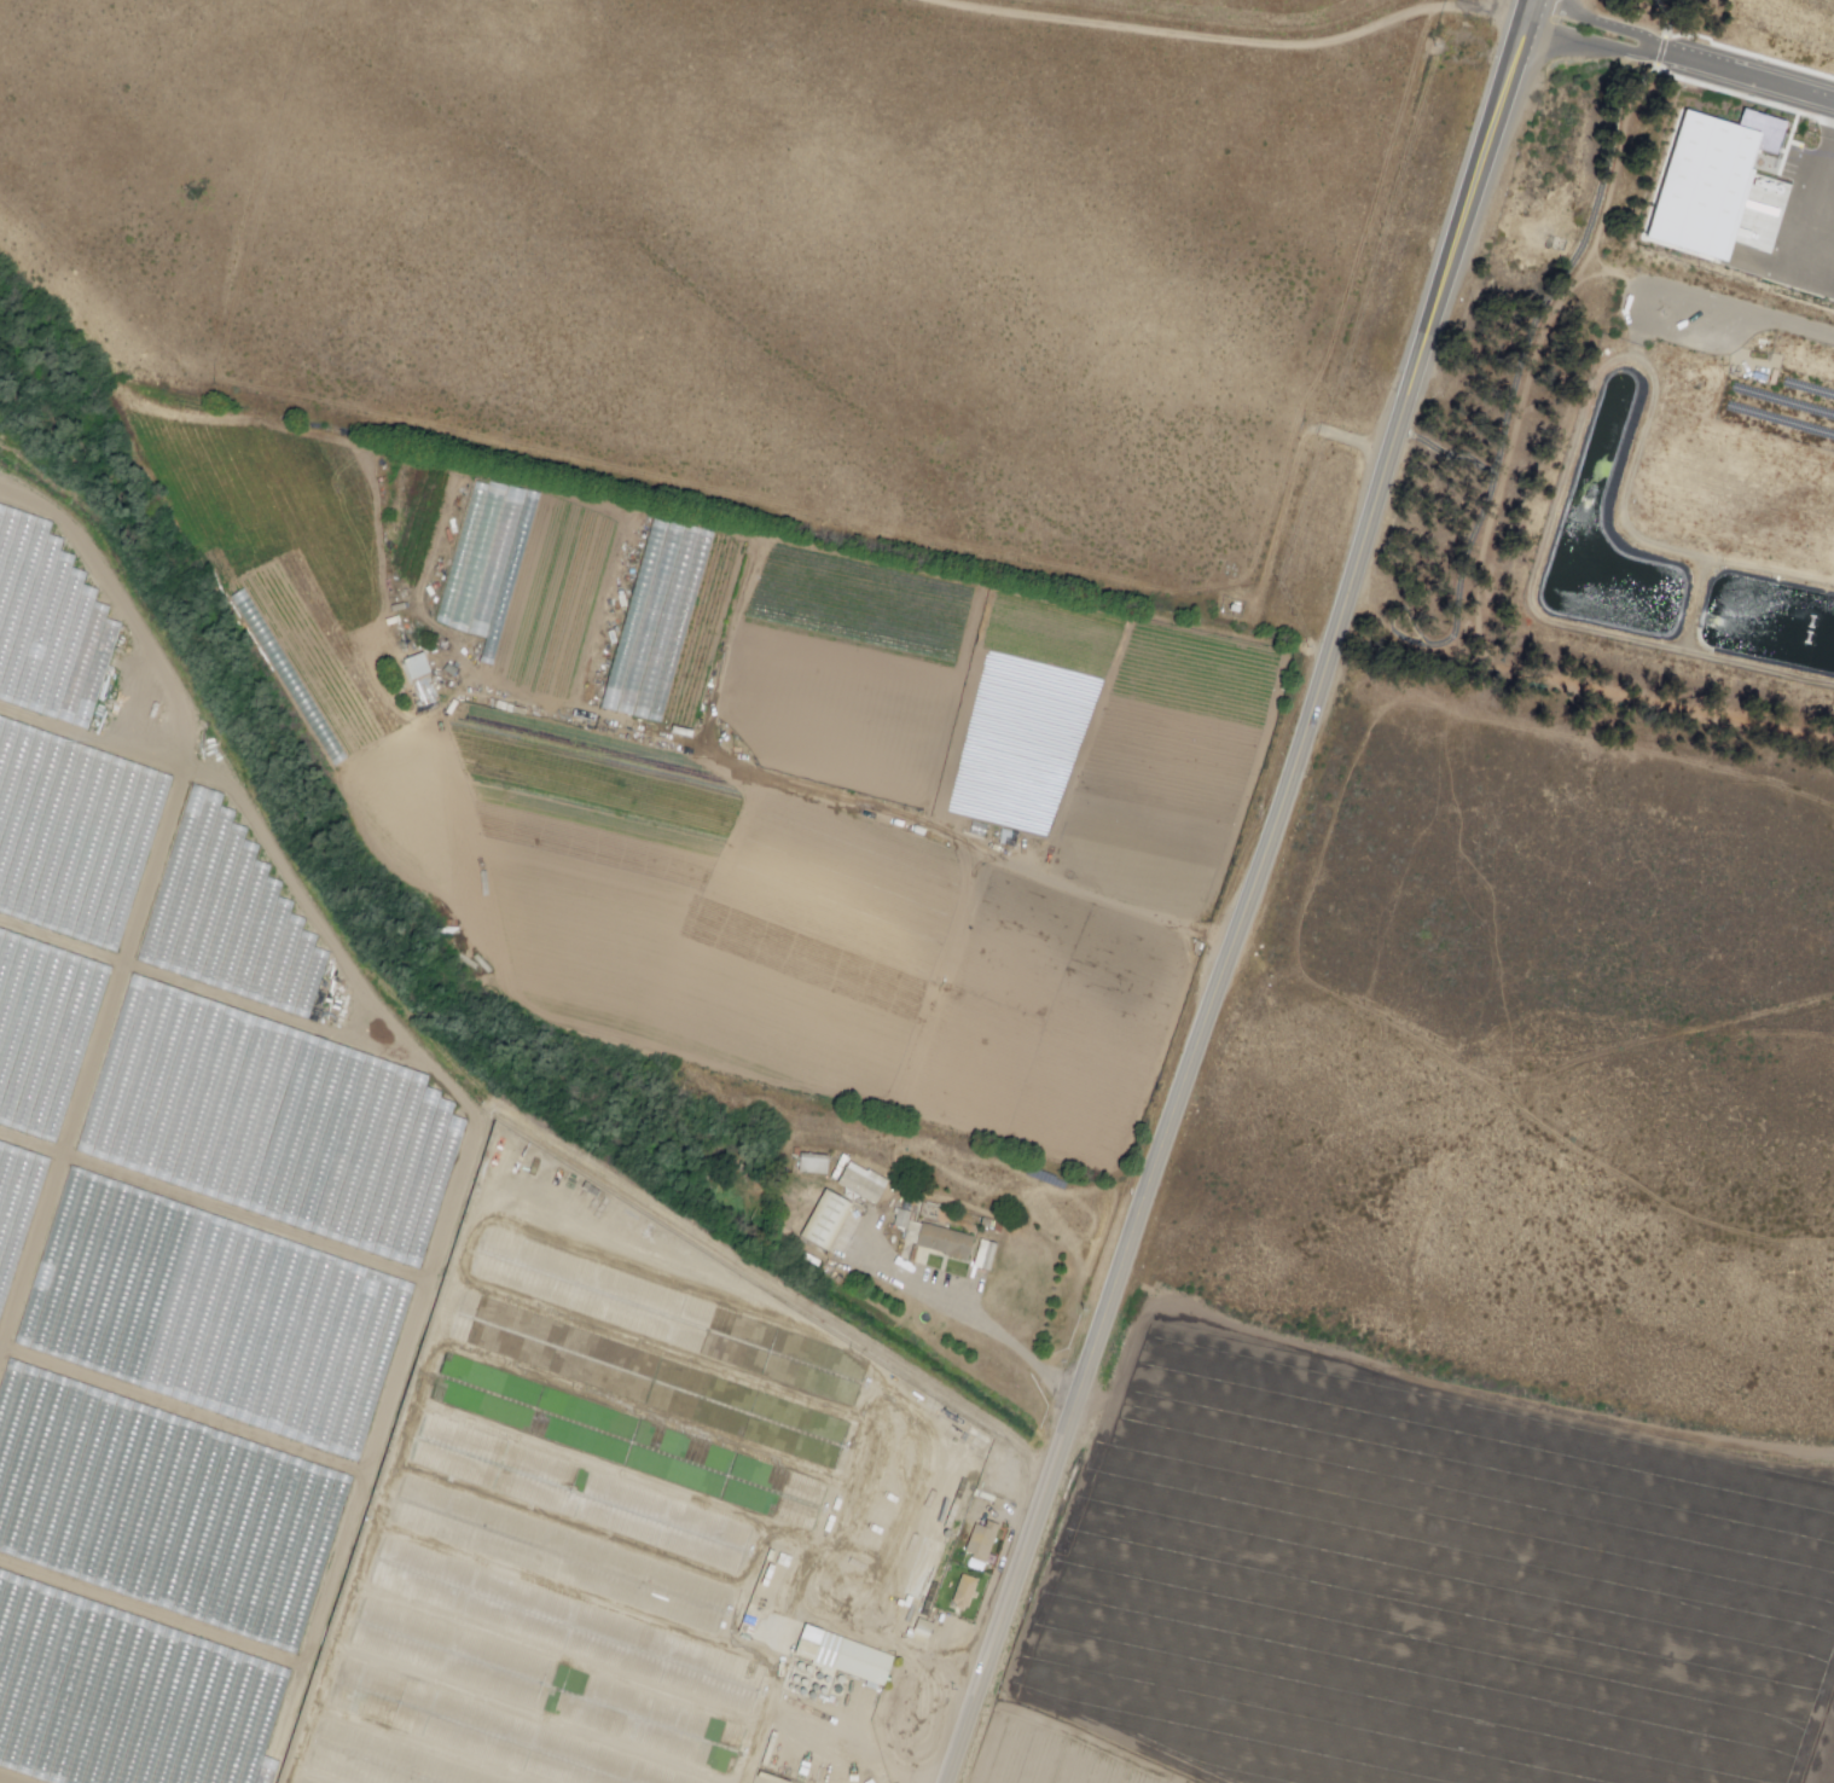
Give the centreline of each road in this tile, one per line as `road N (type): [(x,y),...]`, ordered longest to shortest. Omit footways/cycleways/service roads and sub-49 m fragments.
road 1 (primary): [(939,1782),(1236,922),(1525,0)]
road 2 (track): [(1522,10),(1426,11),(1314,47),(934,0)]
road 3 (residential): [(1833,102),(1522,10)]

